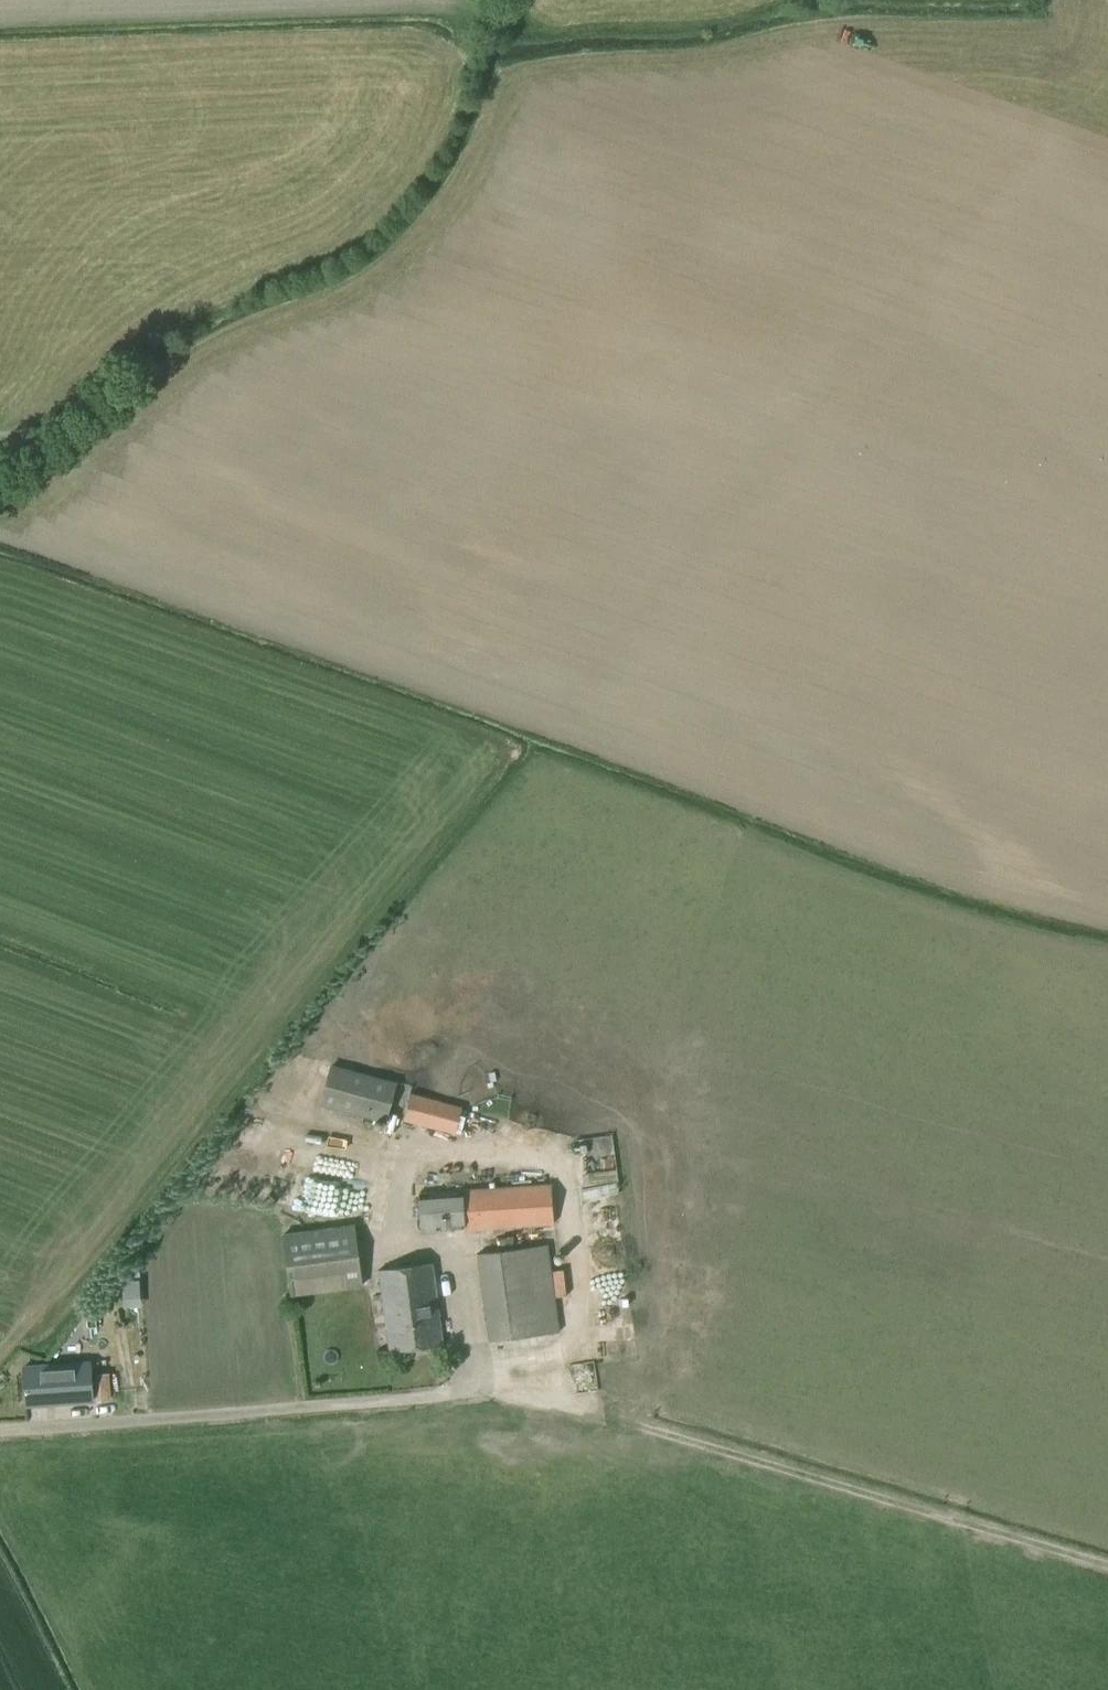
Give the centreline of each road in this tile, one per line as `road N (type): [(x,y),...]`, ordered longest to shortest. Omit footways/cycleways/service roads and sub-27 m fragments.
road 1 (unclassified): [(0,1431),(450,1393)]

